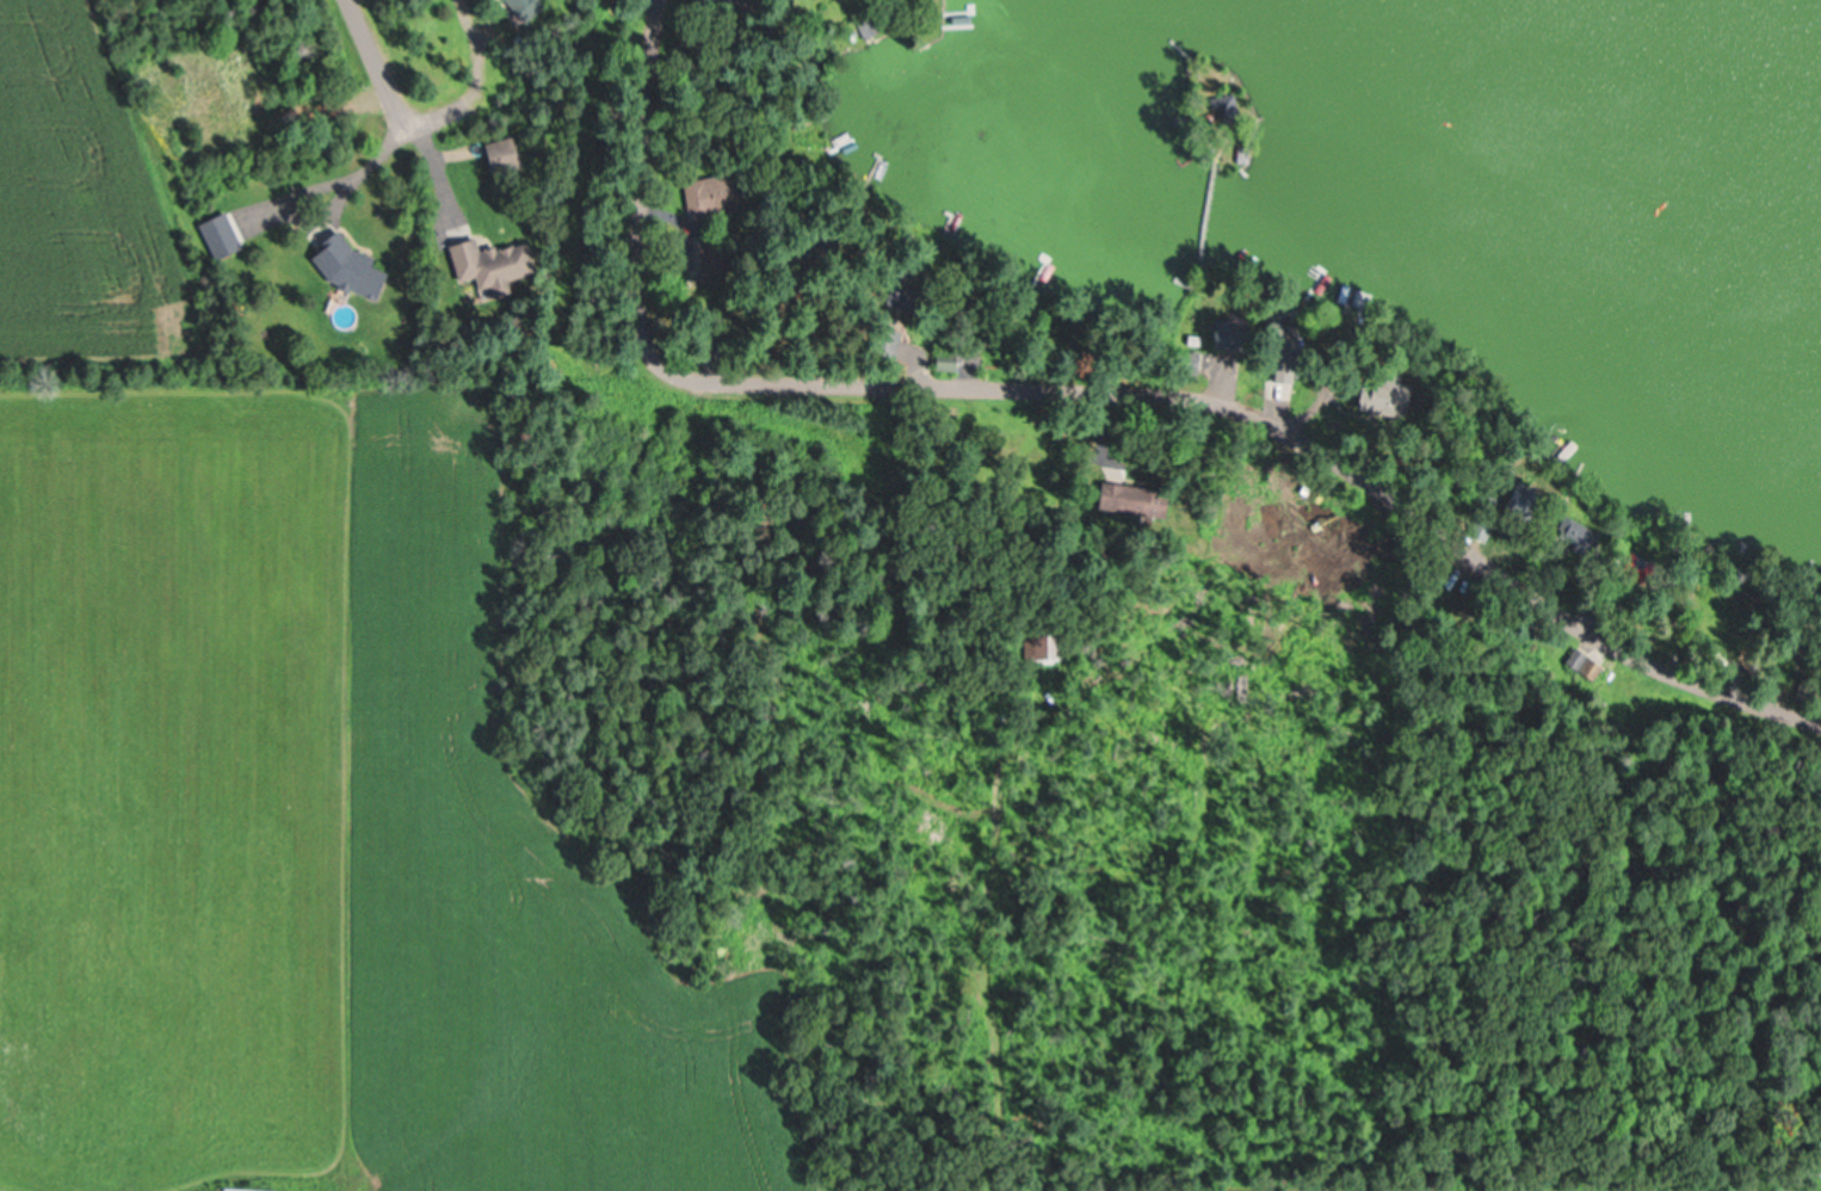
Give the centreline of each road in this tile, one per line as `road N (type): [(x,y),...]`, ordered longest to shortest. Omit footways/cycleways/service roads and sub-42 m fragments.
road 1 (residential): [(1820,744),(1264,419),(1066,388),(704,376),(650,329),(662,0)]
road 2 (residential): [(401,125),(352,0)]

